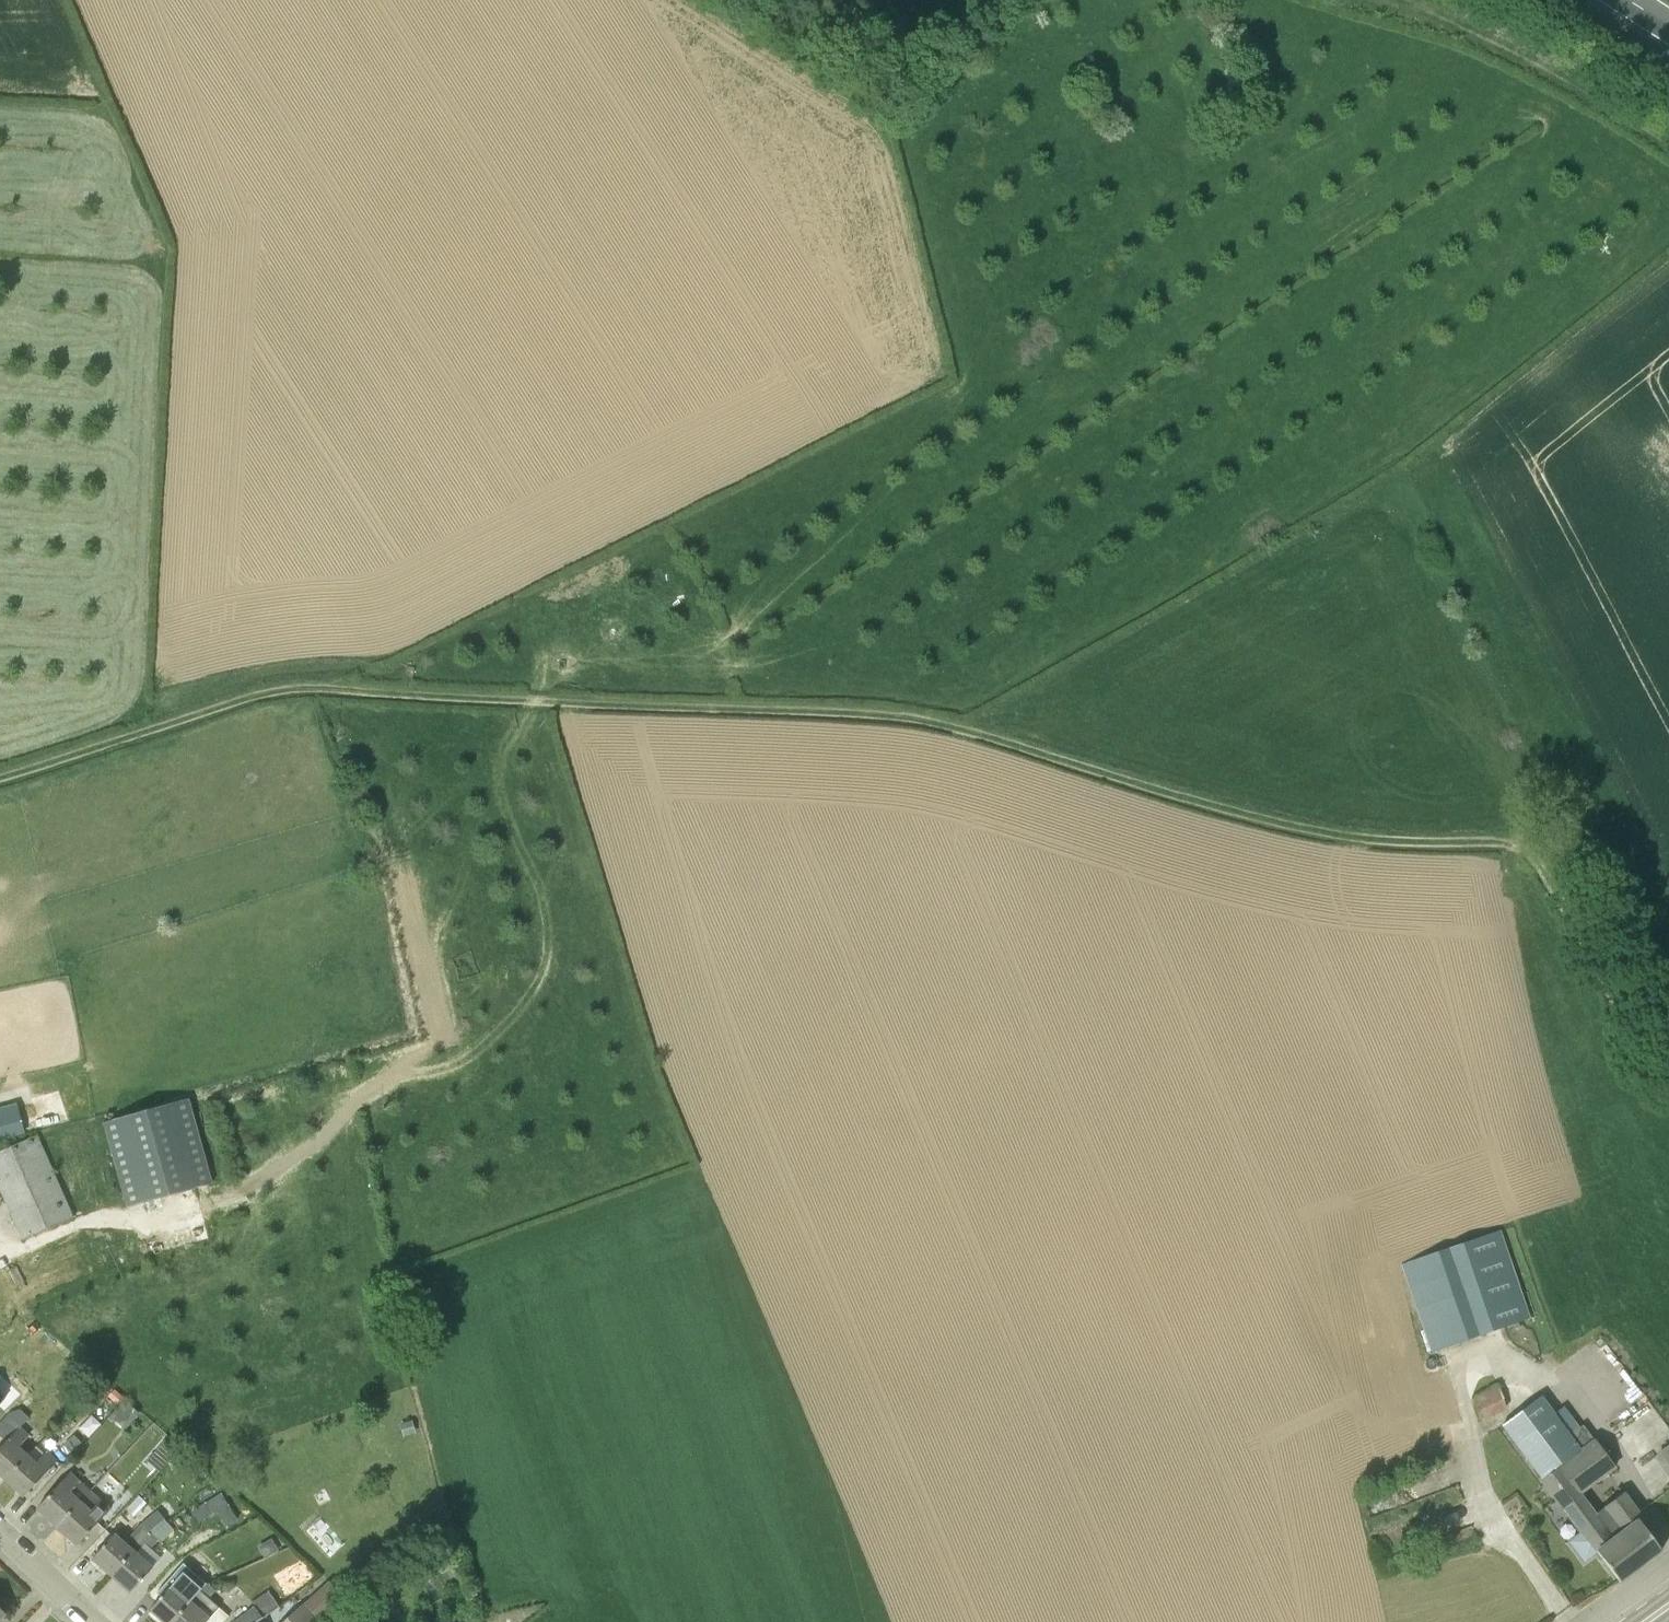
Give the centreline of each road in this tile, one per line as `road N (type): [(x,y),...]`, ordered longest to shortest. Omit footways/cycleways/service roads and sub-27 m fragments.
road 1 (track): [(1668,1083),(1536,859),(1518,843),(1415,842),(1302,827),(932,721),(289,689),(0,777)]
road 2 (track): [(1668,142),(1522,57),(1385,0)]

